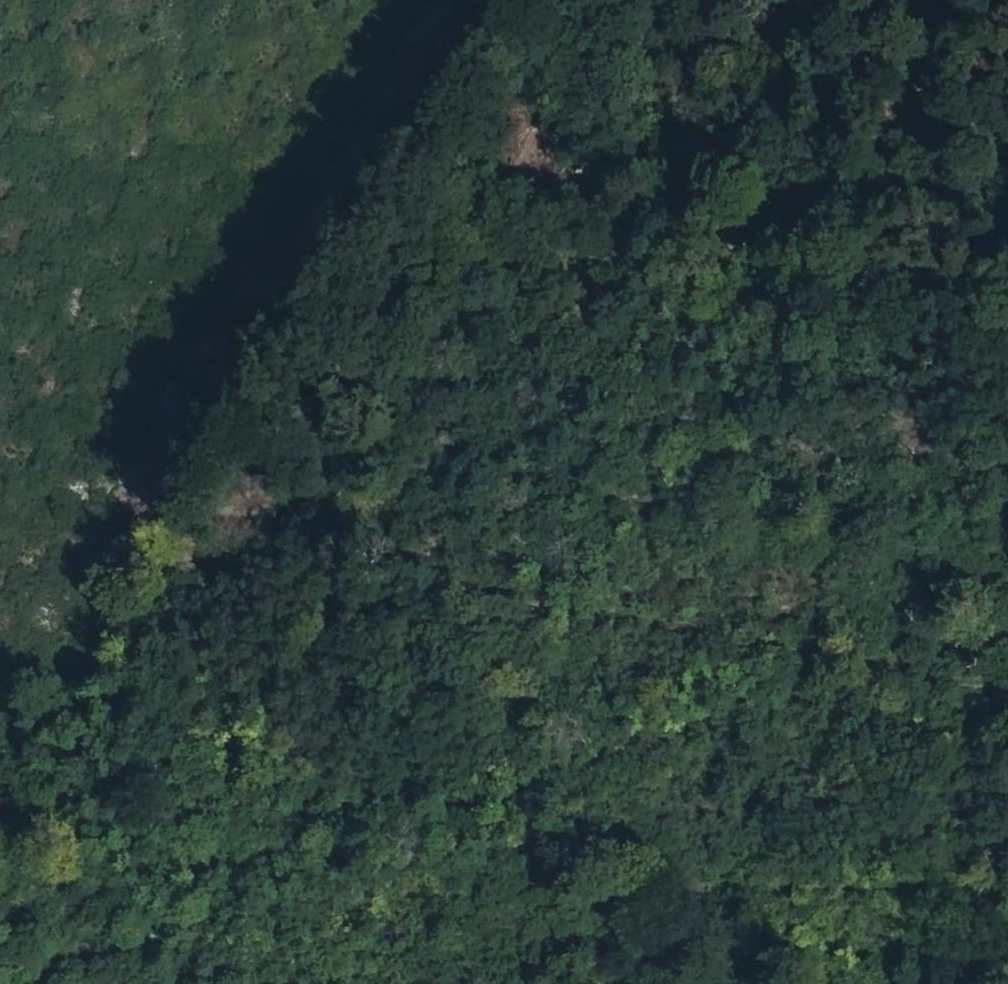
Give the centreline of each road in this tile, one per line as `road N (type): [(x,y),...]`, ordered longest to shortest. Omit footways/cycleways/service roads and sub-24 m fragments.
road 1 (track): [(925,983),(763,927),(153,750),(170,542),(367,304),(511,160)]
road 2 (track): [(1007,673),(904,664),(768,633),(433,538),(390,471),(397,411),(577,0)]
road 3 (track): [(1007,646),(904,664),(467,841),(79,983)]
road 4 (track): [(1001,0),(993,157),(1007,187)]

